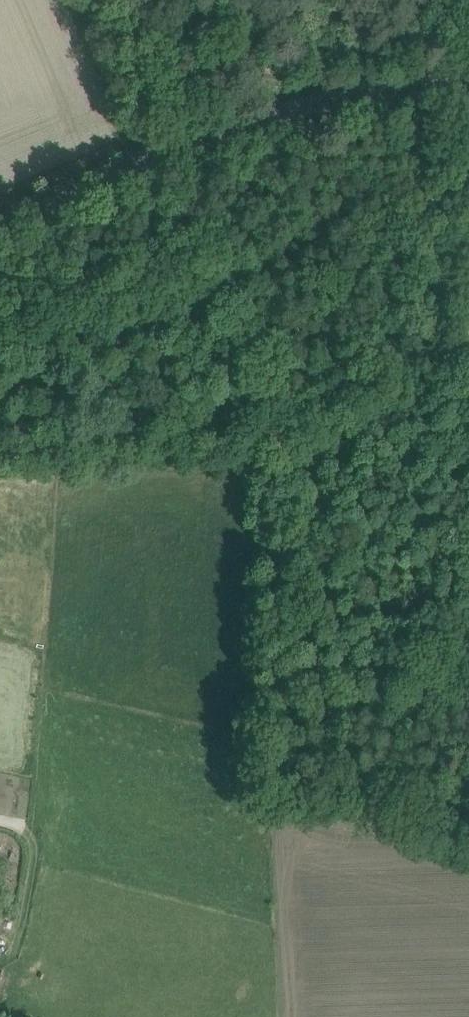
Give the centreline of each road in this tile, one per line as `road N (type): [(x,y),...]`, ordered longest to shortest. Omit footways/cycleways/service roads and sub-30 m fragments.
road 1 (unclassified): [(0,222),(180,148),(294,114),(468,85)]
road 2 (track): [(284,809),(287,1016)]

